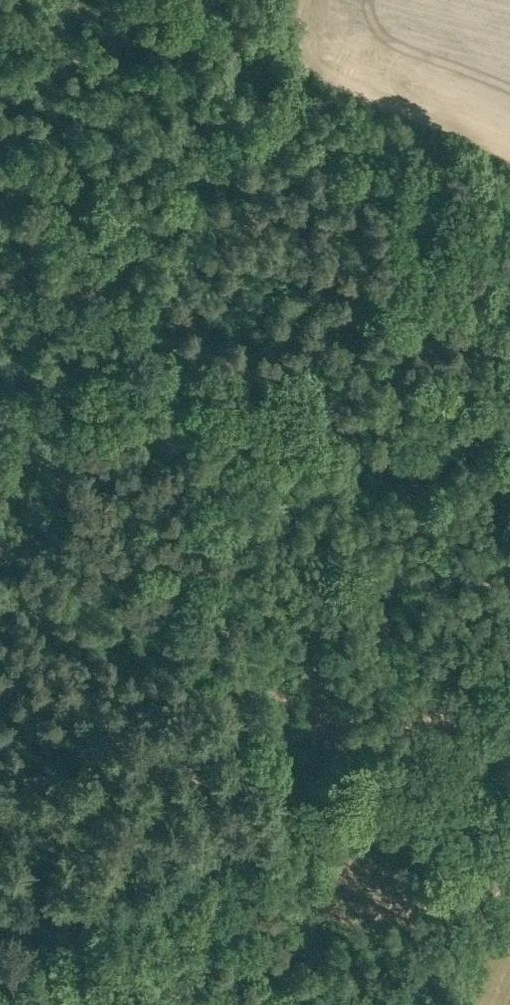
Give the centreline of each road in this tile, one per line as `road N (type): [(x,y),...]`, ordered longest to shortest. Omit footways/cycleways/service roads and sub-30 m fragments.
road 1 (track): [(0,218),(36,318),(166,451),(189,804),(178,1004)]
road 2 (track): [(0,21),(298,148),(450,253),(509,309)]
road 3 (track): [(335,1004),(441,943)]

